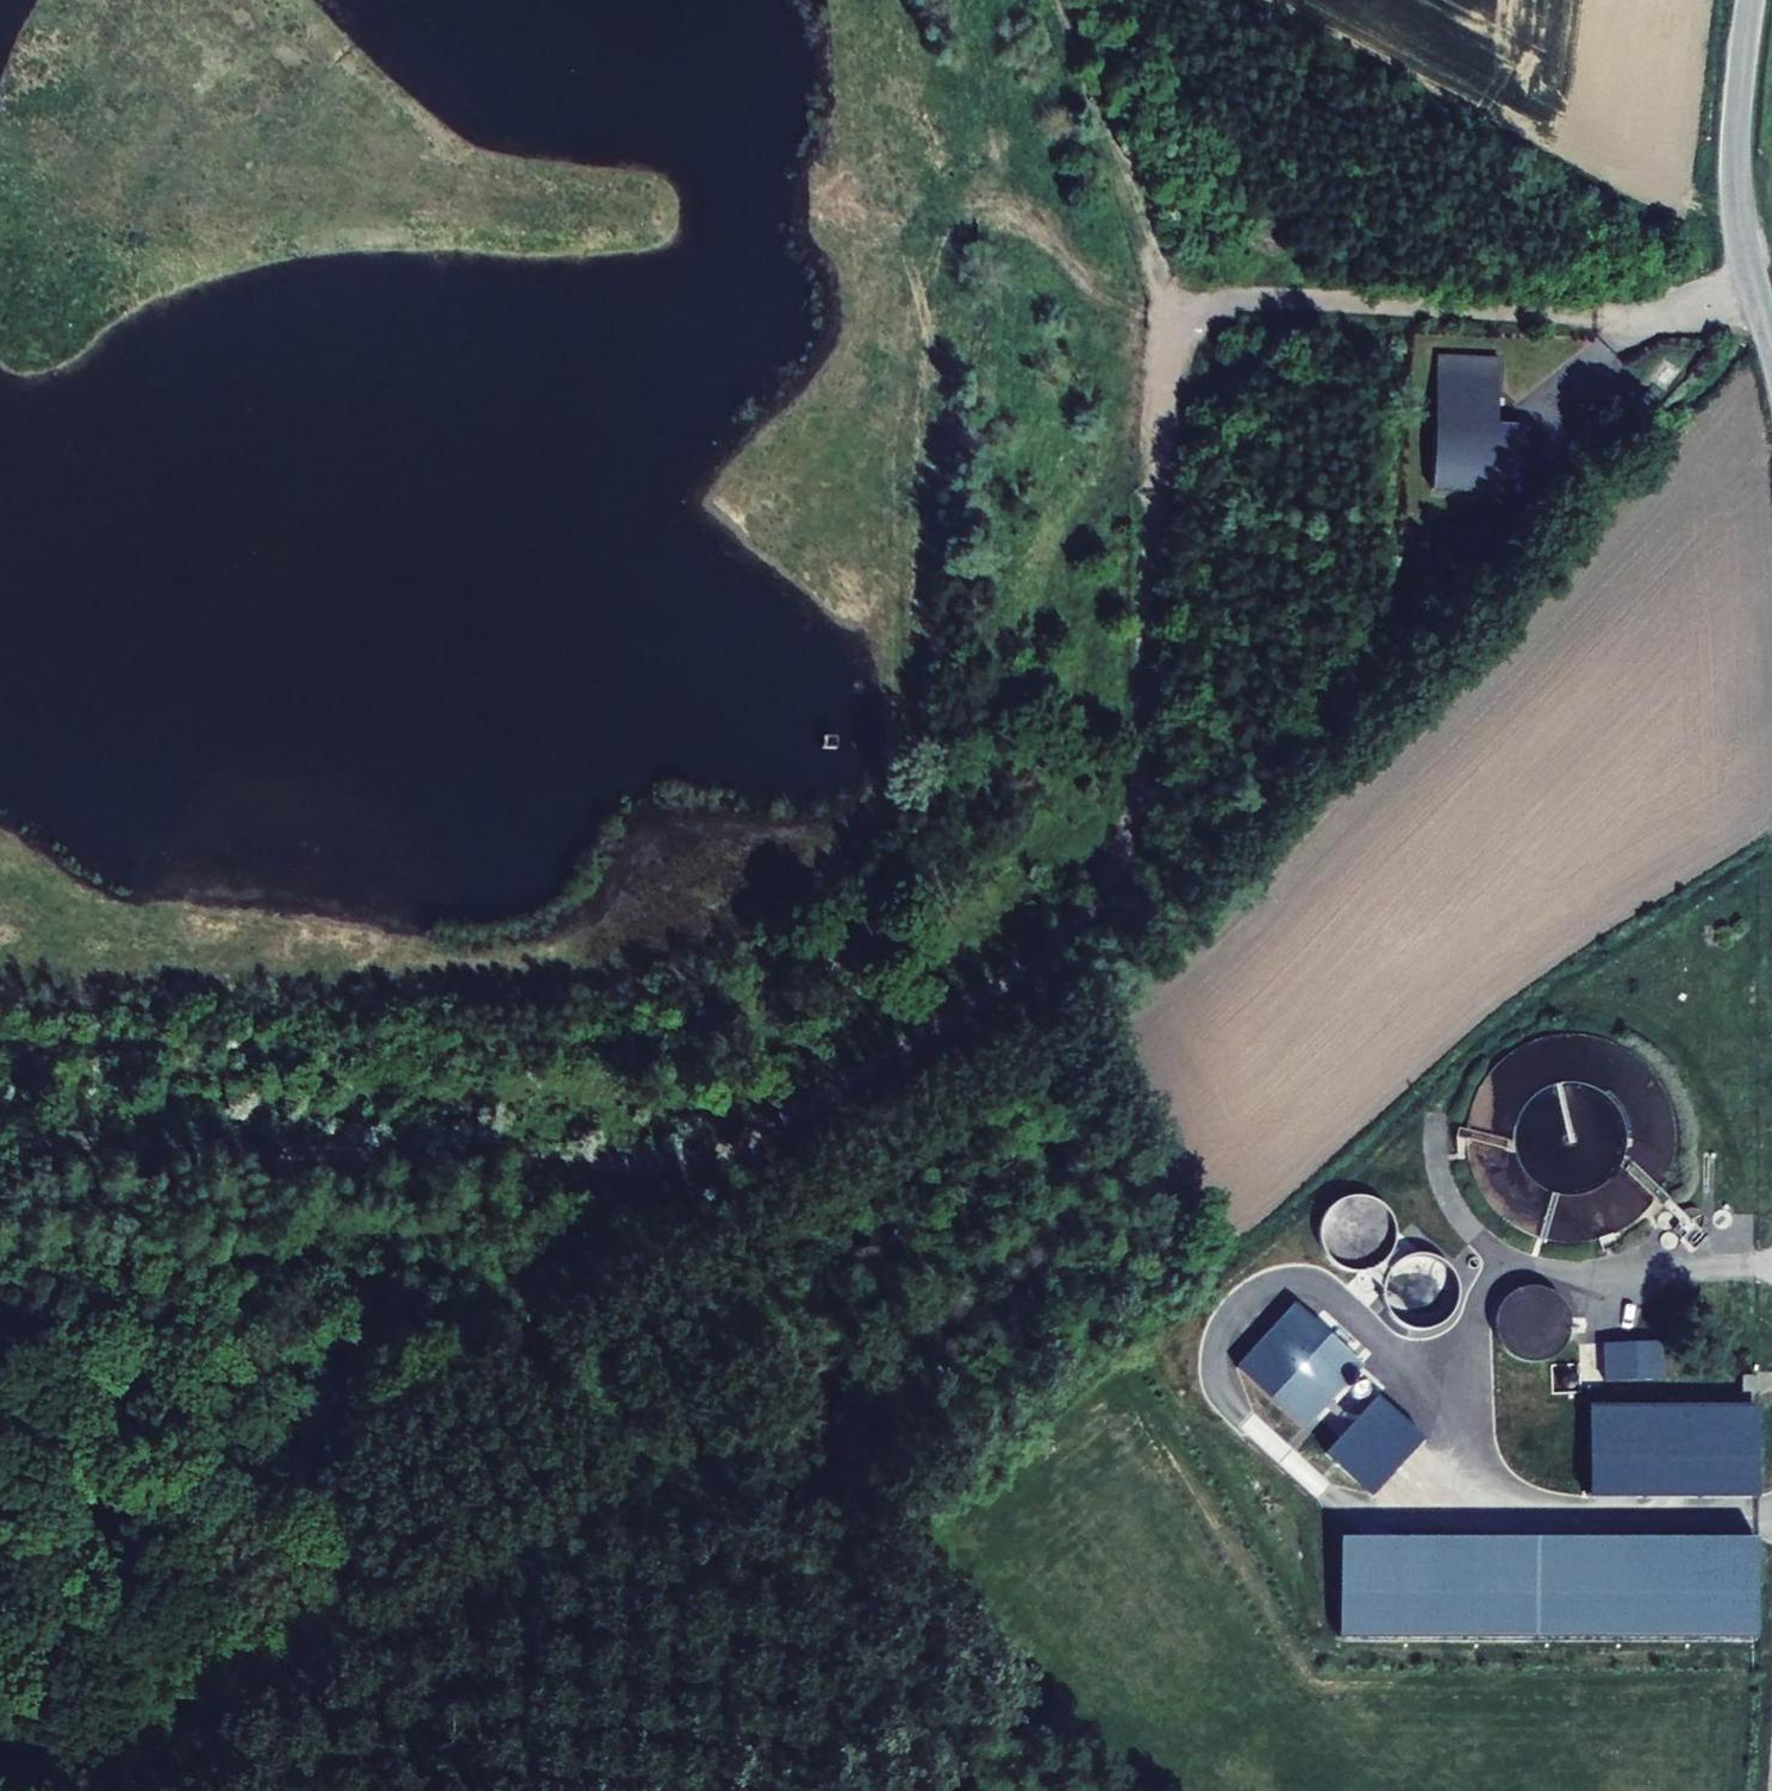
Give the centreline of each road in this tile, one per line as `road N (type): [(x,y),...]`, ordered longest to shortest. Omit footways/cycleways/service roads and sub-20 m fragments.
road 1 (track): [(1174,311),(1142,809),(1112,897),(1045,964),(711,1171),(0,1134)]
road 2 (tertiary): [(1771,340),(1738,187),(1752,0)]

